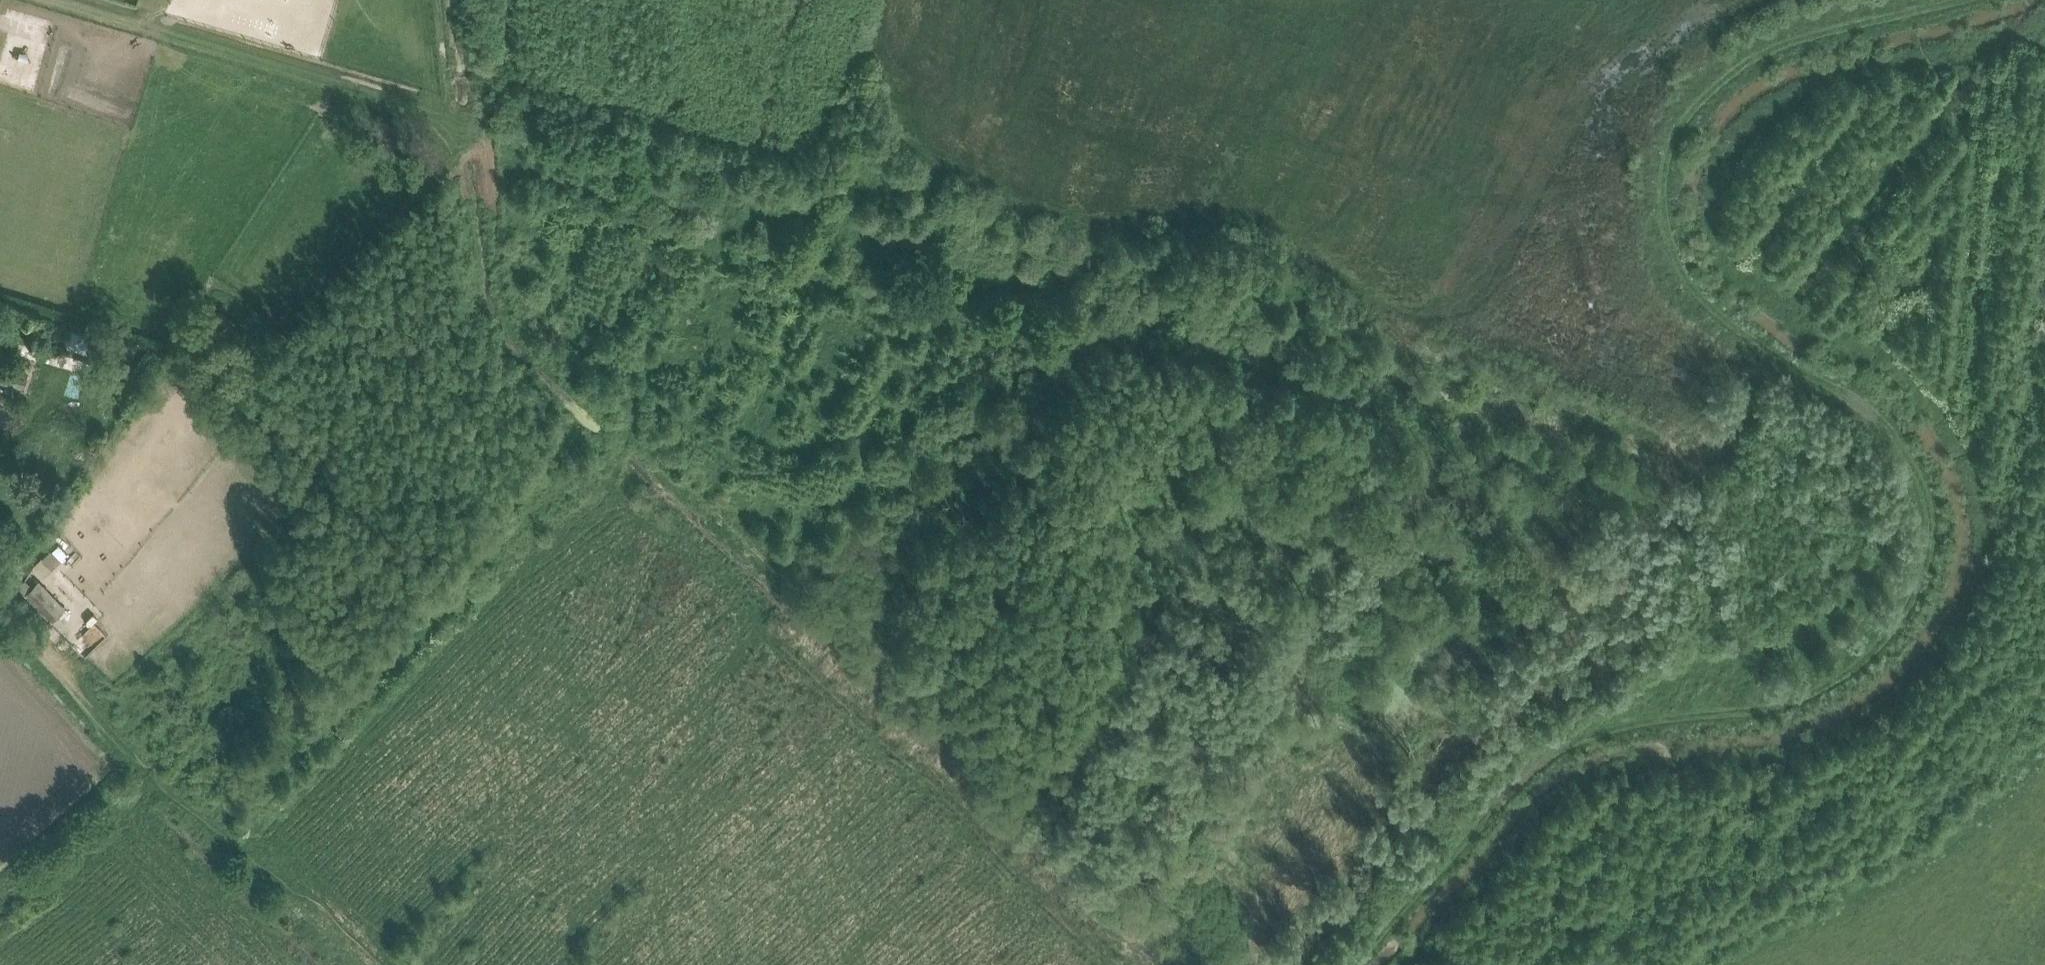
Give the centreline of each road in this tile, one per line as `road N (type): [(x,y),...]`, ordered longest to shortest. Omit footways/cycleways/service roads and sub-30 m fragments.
road 1 (track): [(1354,964),(1509,796),(1556,760),(1598,738),(1738,724),(1819,699),(1875,654),(1938,557),(1941,518),(1918,459),(1861,400),(1785,364),(1678,276),(1662,216),(1679,130),(1730,75),(1865,13),(1913,0)]
road 2 (track): [(55,0),(493,135)]
road 3 (track): [(0,606),(178,804),(220,833)]

